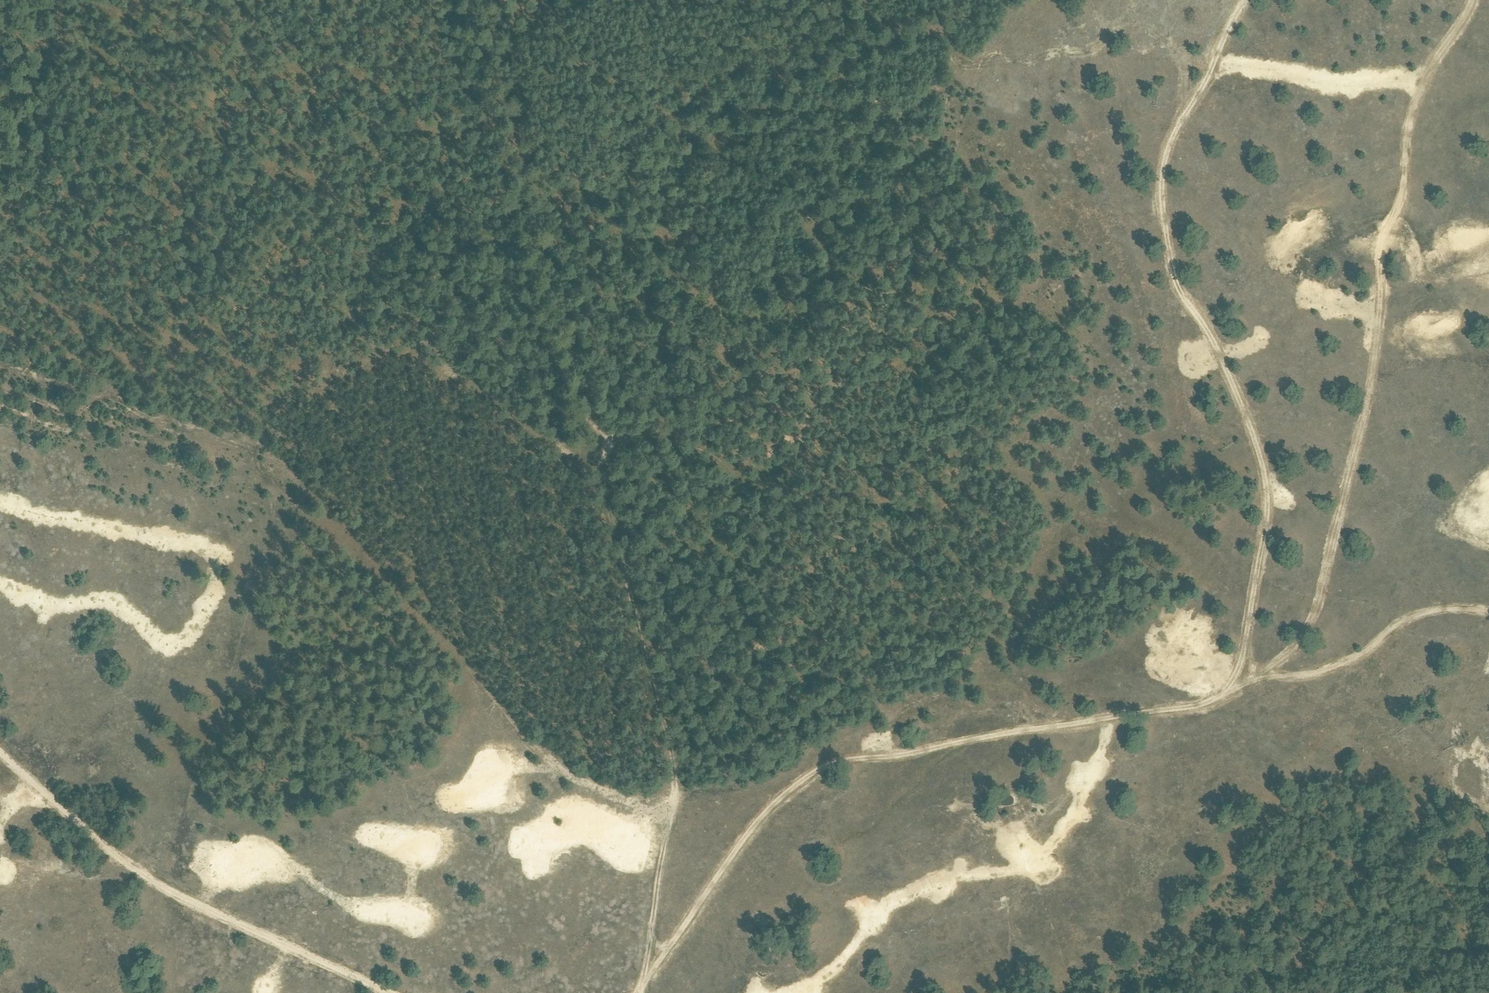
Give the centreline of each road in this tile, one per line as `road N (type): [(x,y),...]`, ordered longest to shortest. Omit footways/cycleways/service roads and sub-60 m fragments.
road 1 (track): [(1234,694),(1265,484),(1222,363),(1174,280),(1156,202),(1158,172),(1183,112),(1243,0)]
road 2 (track): [(644,992),(675,769),(604,486)]
road 3 (track): [(0,753),(172,893),(389,992)]
road 4 (track): [(1269,670),(1294,673),(1342,655),(1404,613),(1440,603),(1488,604)]

